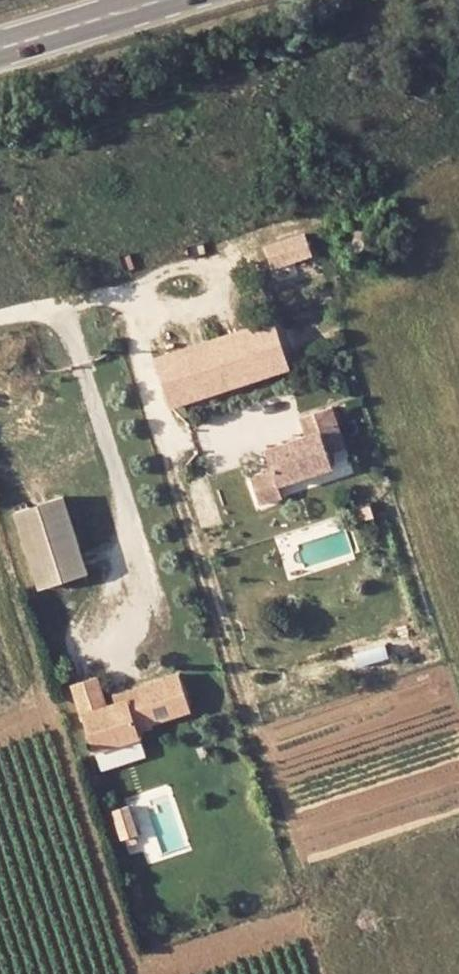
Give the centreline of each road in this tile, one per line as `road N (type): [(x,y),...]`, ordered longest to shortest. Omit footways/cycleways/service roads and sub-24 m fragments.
road 1 (track): [(166,447),(253,724)]
road 2 (primary): [(167,0),(0,49)]

